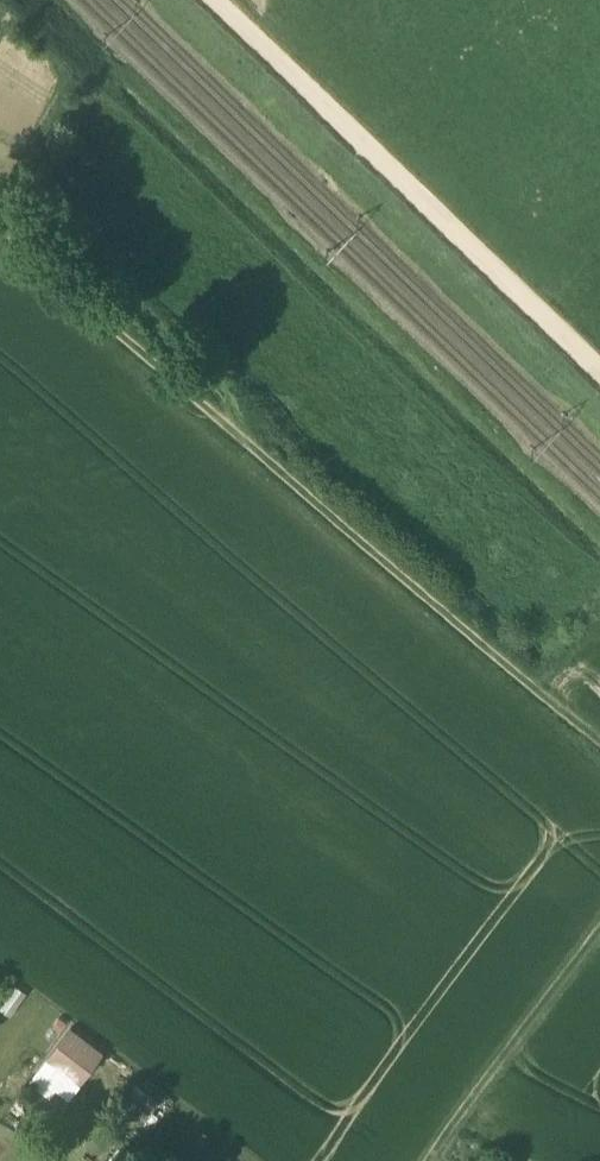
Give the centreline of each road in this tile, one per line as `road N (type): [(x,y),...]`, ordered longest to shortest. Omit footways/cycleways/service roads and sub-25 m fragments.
road 1 (track): [(599,726),(74,263),(0,207)]
road 2 (track): [(599,366),(221,0)]
road 3 (track): [(431,1160),(599,930)]

